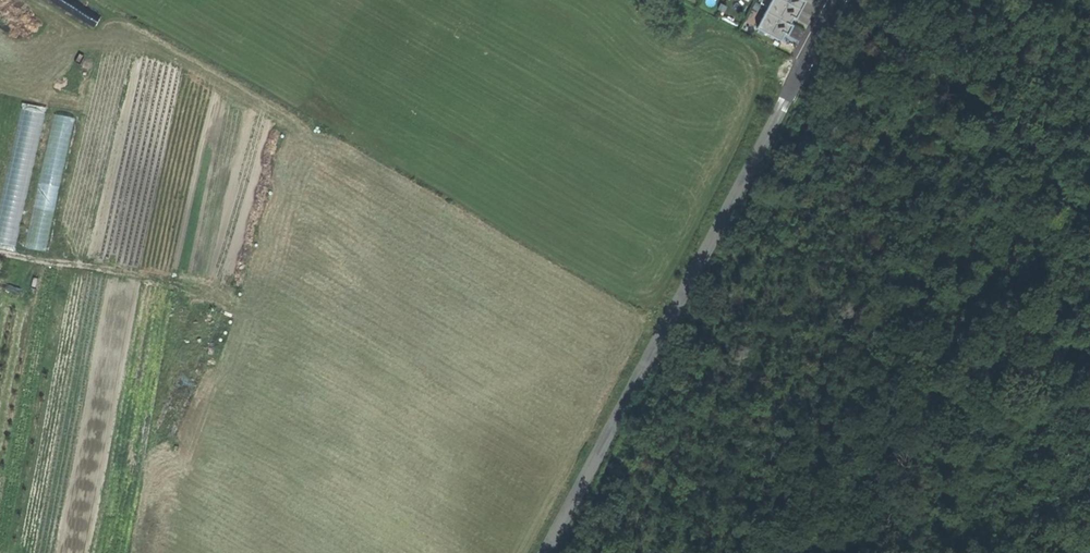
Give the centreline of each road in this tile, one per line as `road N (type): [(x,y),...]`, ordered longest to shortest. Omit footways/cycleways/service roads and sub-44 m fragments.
road 1 (unclassified): [(837,0),(546,552)]
road 2 (track): [(940,0),(1020,135),(1040,241),(1027,316),(963,449),(957,504),(984,543),(1003,552)]

